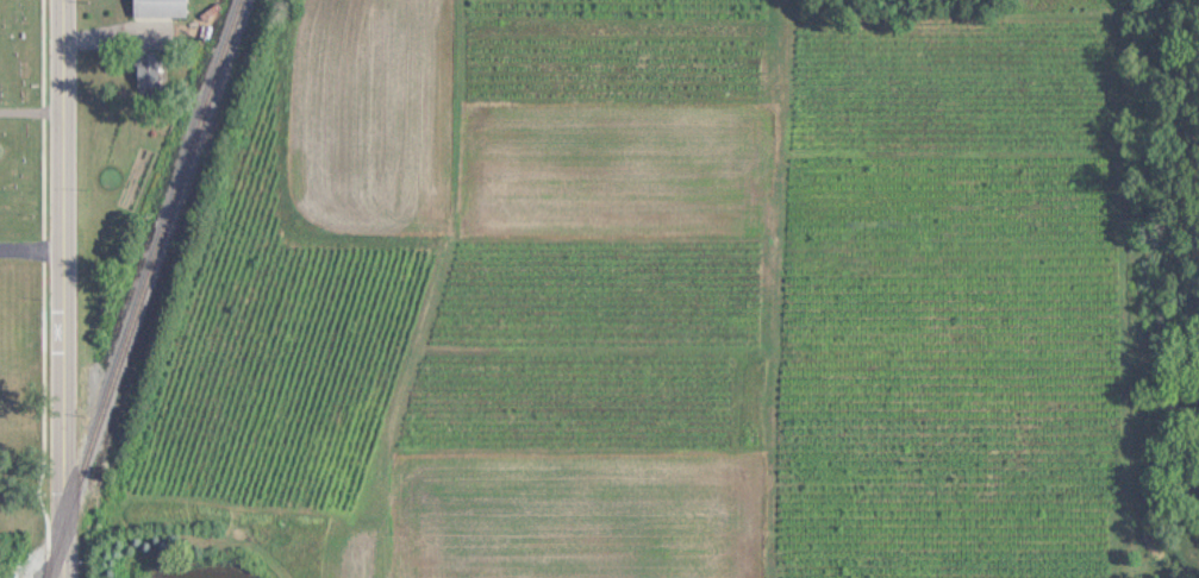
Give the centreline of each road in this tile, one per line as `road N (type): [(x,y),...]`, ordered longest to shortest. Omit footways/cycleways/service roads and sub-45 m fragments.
road 1 (tertiary): [(60,577),(62,0)]

